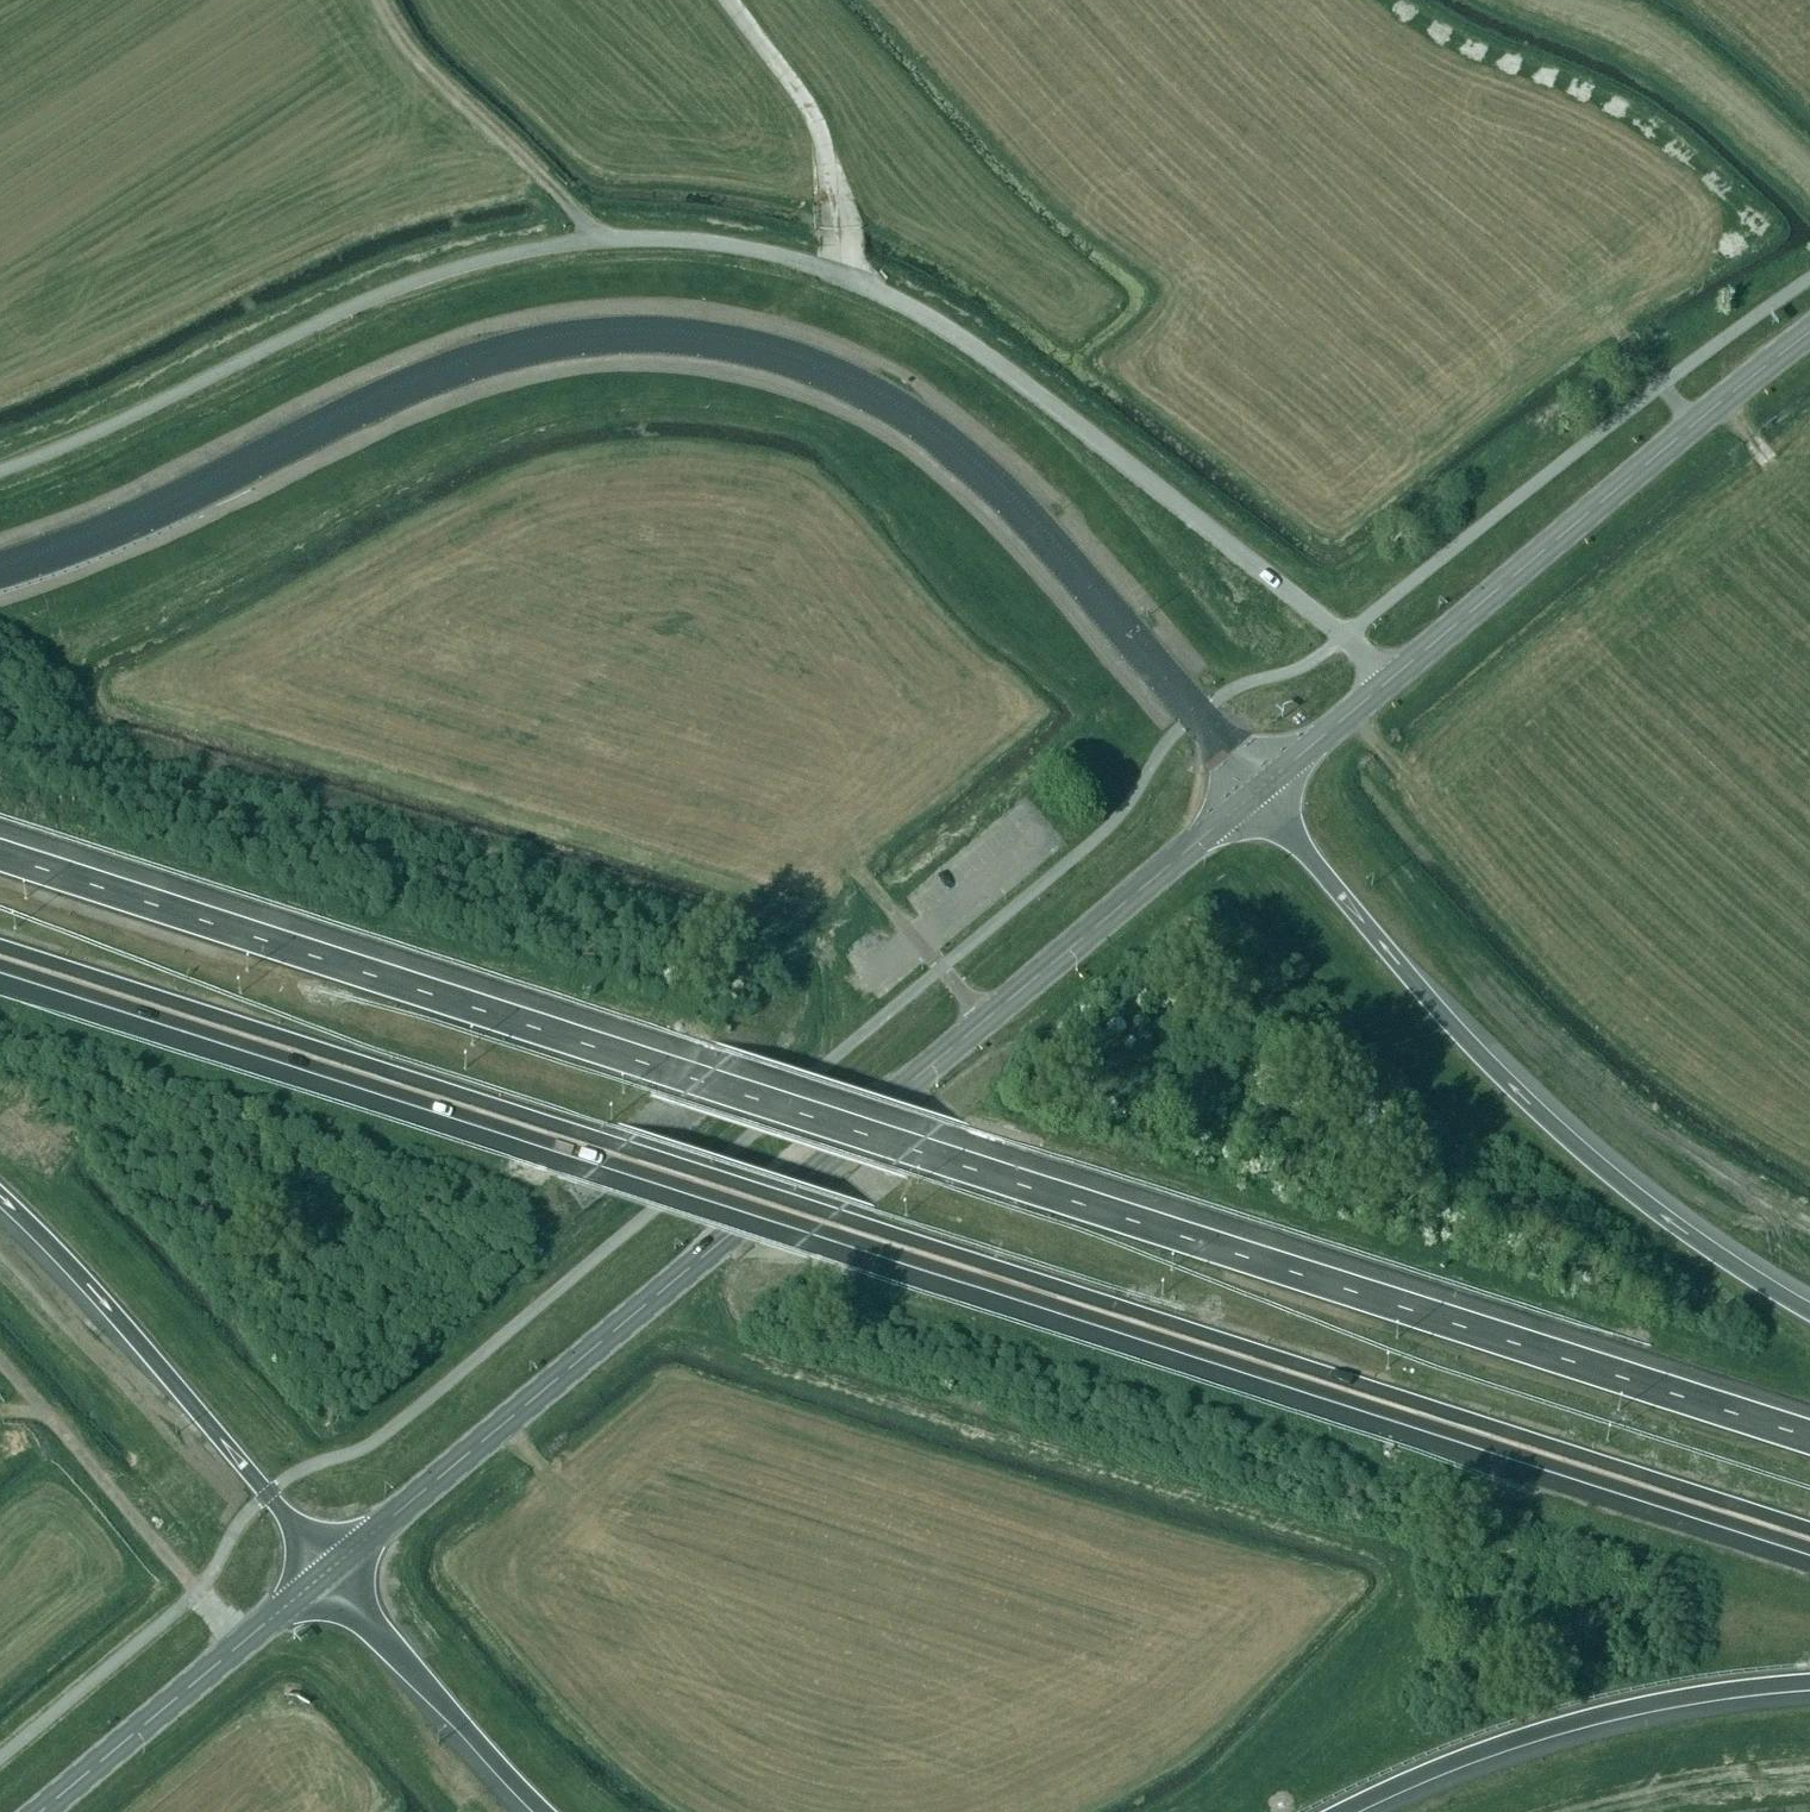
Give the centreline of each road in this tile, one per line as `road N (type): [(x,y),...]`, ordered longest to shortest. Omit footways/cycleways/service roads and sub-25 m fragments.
road 1 (motorway): [(0,956),(1809,1540)]
road 2 (motorway): [(1809,1436),(0,854)]
road 3 (motorway): [(1256,792),(1198,715),(973,471),(868,397),(811,371),(702,344),(585,343),(470,369),(89,546),(0,576)]
road 4 (secondary): [(329,1571),(1256,792)]
road 5 (unclassified): [(602,241),(673,239),(752,251),(809,264),(917,310),(1081,427),(1391,680)]
road 6 (motorway): [(1809,1309),(1614,1179),(1448,1017),(1256,792)]
road 7 (secondary): [(1391,680),(1809,332)]
road 8 (motorway): [(0,1198),(42,1236),(329,1571)]
road 9 (motorway): [(1371,1811),(1563,1734),(1662,1709),(1809,1691)]
road 10 (secondary): [(42,1811),(329,1571)]
road 11 (track): [(602,241),(438,80),(382,0)]
road 12 (motorway): [(329,1571),(542,1811)]
road 13 (track): [(1558,0),(1693,68),(1809,168)]
road 14 (secondary): [(1256,792),(1391,680)]
road 15 (track): [(915,937),(828,839)]

